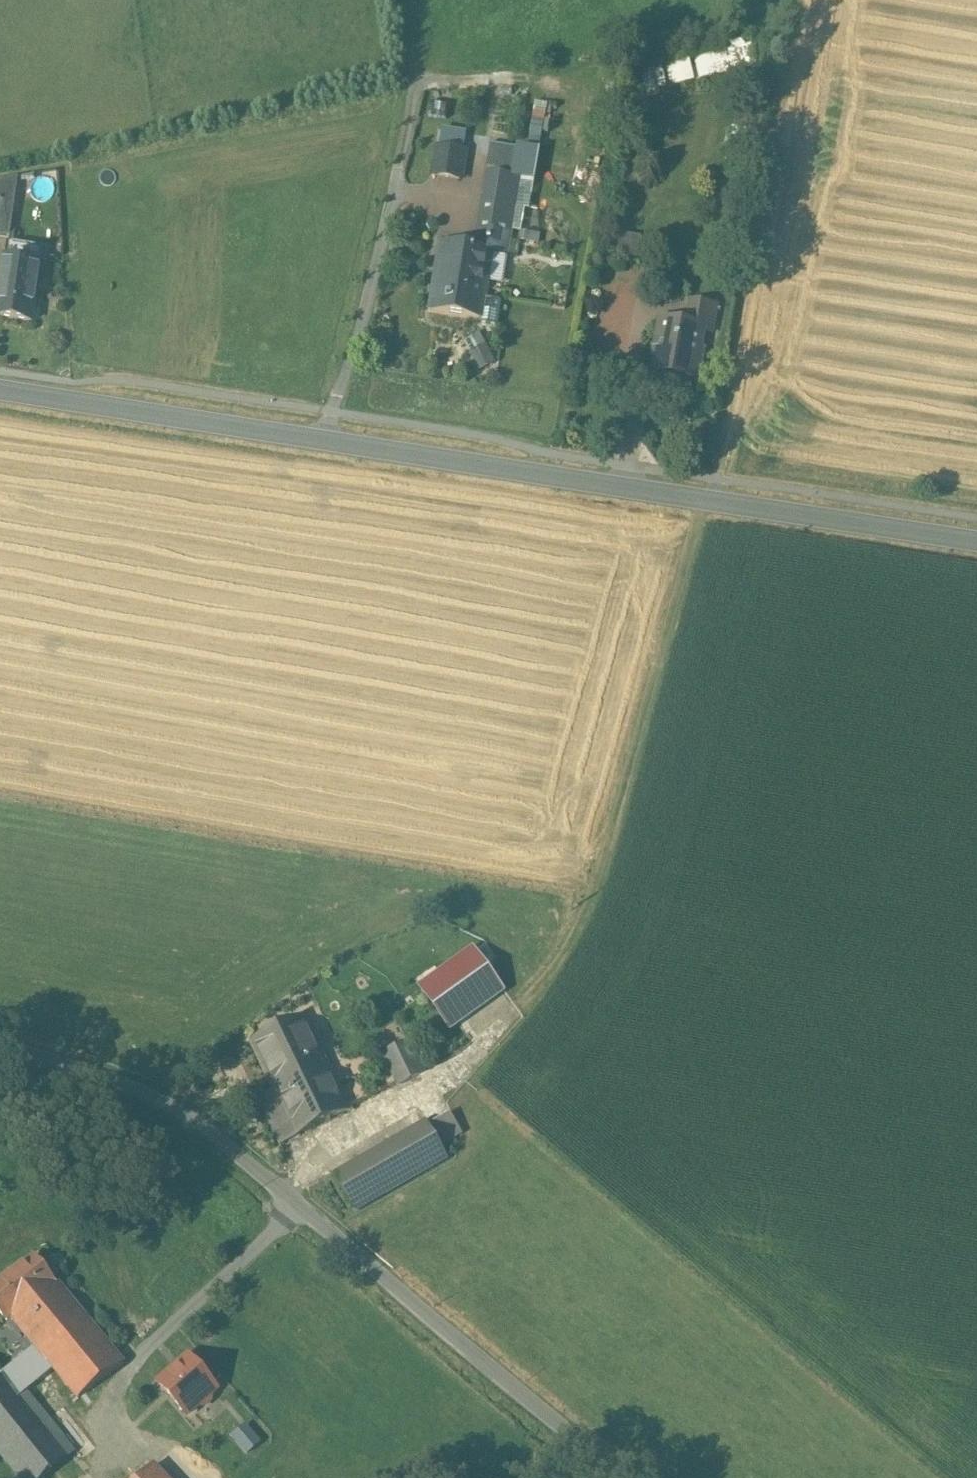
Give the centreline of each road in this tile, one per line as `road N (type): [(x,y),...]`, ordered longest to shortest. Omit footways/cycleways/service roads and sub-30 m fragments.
road 1 (tertiary): [(976,539),(0,390)]
road 2 (unclassified): [(623,1477),(182,1112),(0,1049)]

